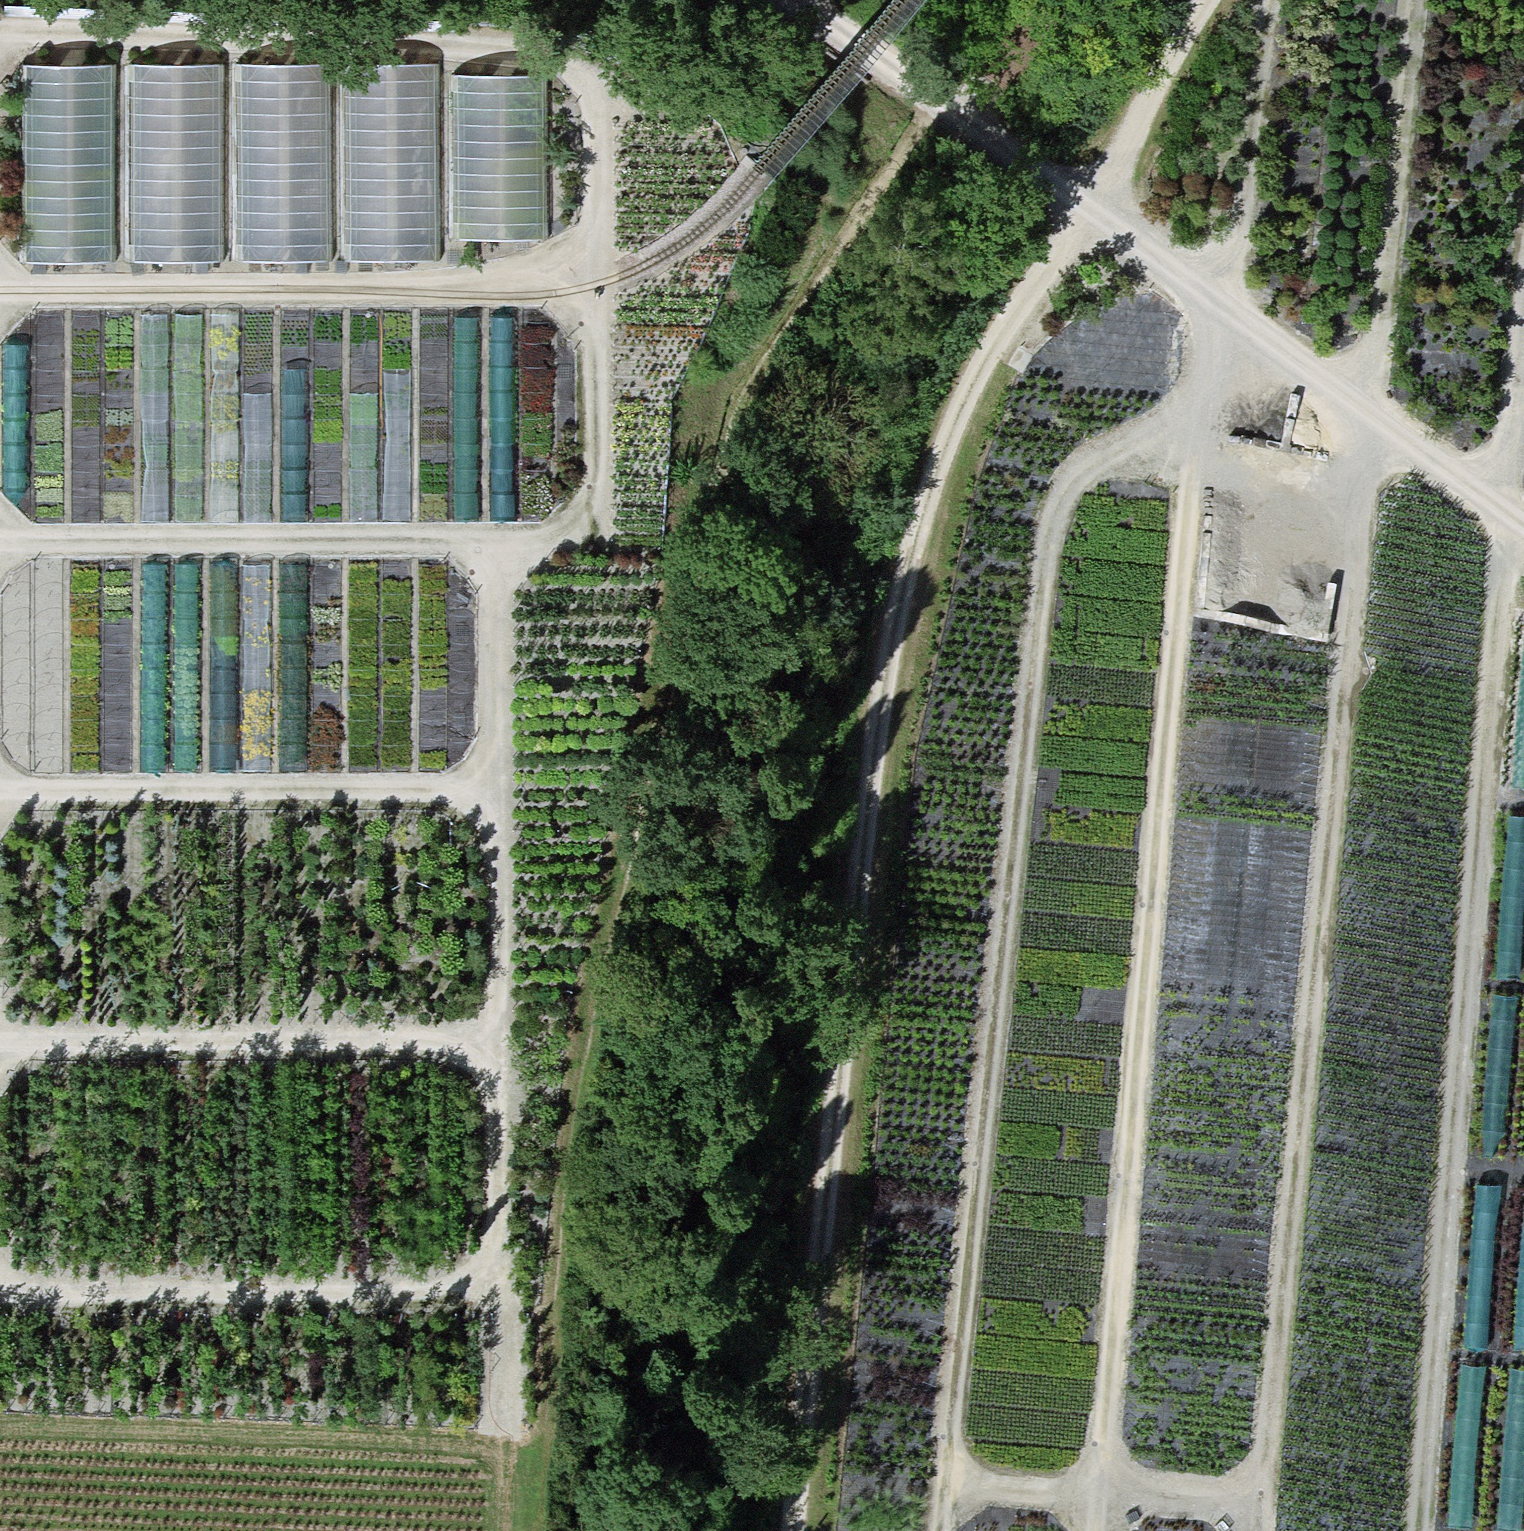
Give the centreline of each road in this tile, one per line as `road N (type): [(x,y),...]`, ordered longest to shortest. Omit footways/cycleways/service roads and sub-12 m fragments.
road 1 (track): [(0,1289),(448,1291),(495,1255),(495,541),(549,539),(596,493),(594,286),(606,96),(548,67),(481,50),(0,26)]
road 2 (track): [(785,1530),(859,842),(907,531),(986,348),(1081,207),(1197,0)]
road 3 (track): [(961,127),(861,238),(759,386),(716,657),(660,811),(604,1126),(554,1530)]
road 4 (track): [(1093,1530),(1144,926),(1197,441),(1215,374),(1239,329)]
road 5 (track): [(932,1530),(993,1035),(1021,684),(1057,529),(1089,464),(1132,442),(1197,441)]
road 6 (track): [(1256,1530),(1360,458),(1370,425)]
road 7 (track): [(1412,1530),(1490,546),(1503,516)]
road 8 (track): [(1523,533),(797,0)]
road 9 (track): [(0,279),(558,277),(596,259)]
road 10 (track): [(0,545),(495,541)]
road 11 (track): [(0,1036),(494,1037)]
road 12 (track): [(0,796),(492,788)]
road 13 (track): [(938,1482),(1259,1499)]

